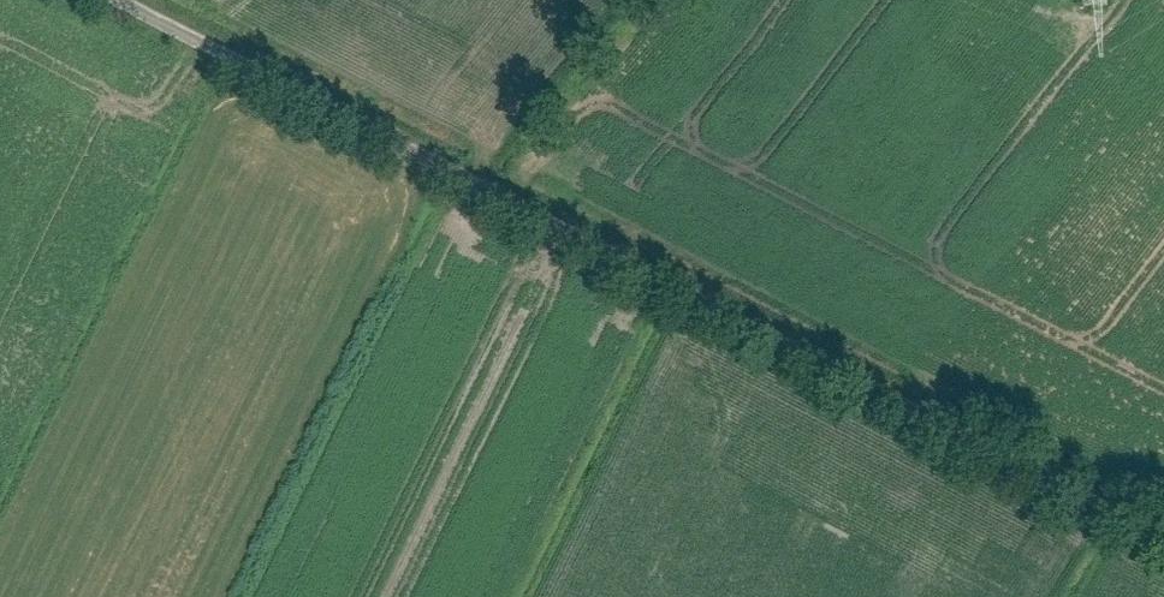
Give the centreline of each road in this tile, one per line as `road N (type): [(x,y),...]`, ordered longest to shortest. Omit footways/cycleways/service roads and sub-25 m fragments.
road 1 (track): [(117,0),(1163,539)]

